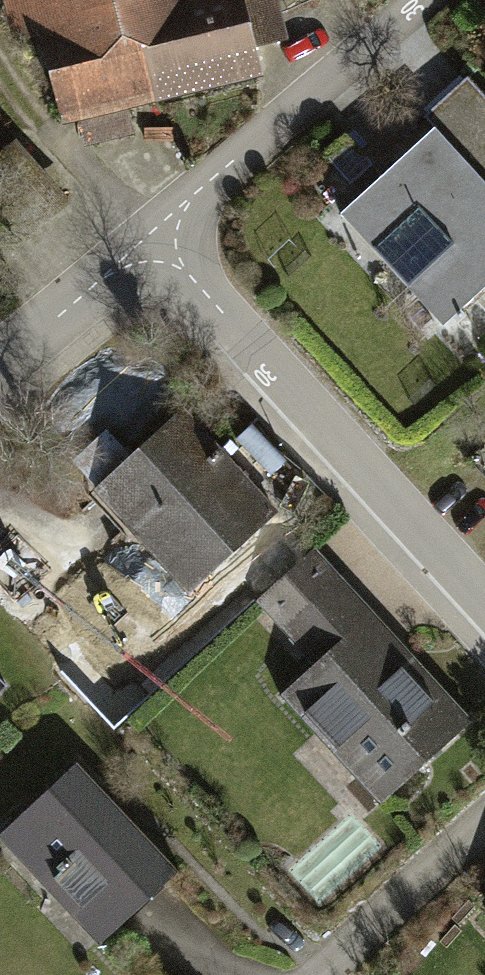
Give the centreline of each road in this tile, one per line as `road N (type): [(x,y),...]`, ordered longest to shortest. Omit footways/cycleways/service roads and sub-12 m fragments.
road 1 (residential): [(150,236),(484,608)]
road 2 (residential): [(150,236),(419,0)]
road 3 (track): [(150,236),(27,111),(0,70)]
road 4 (residential): [(0,364),(150,236)]

